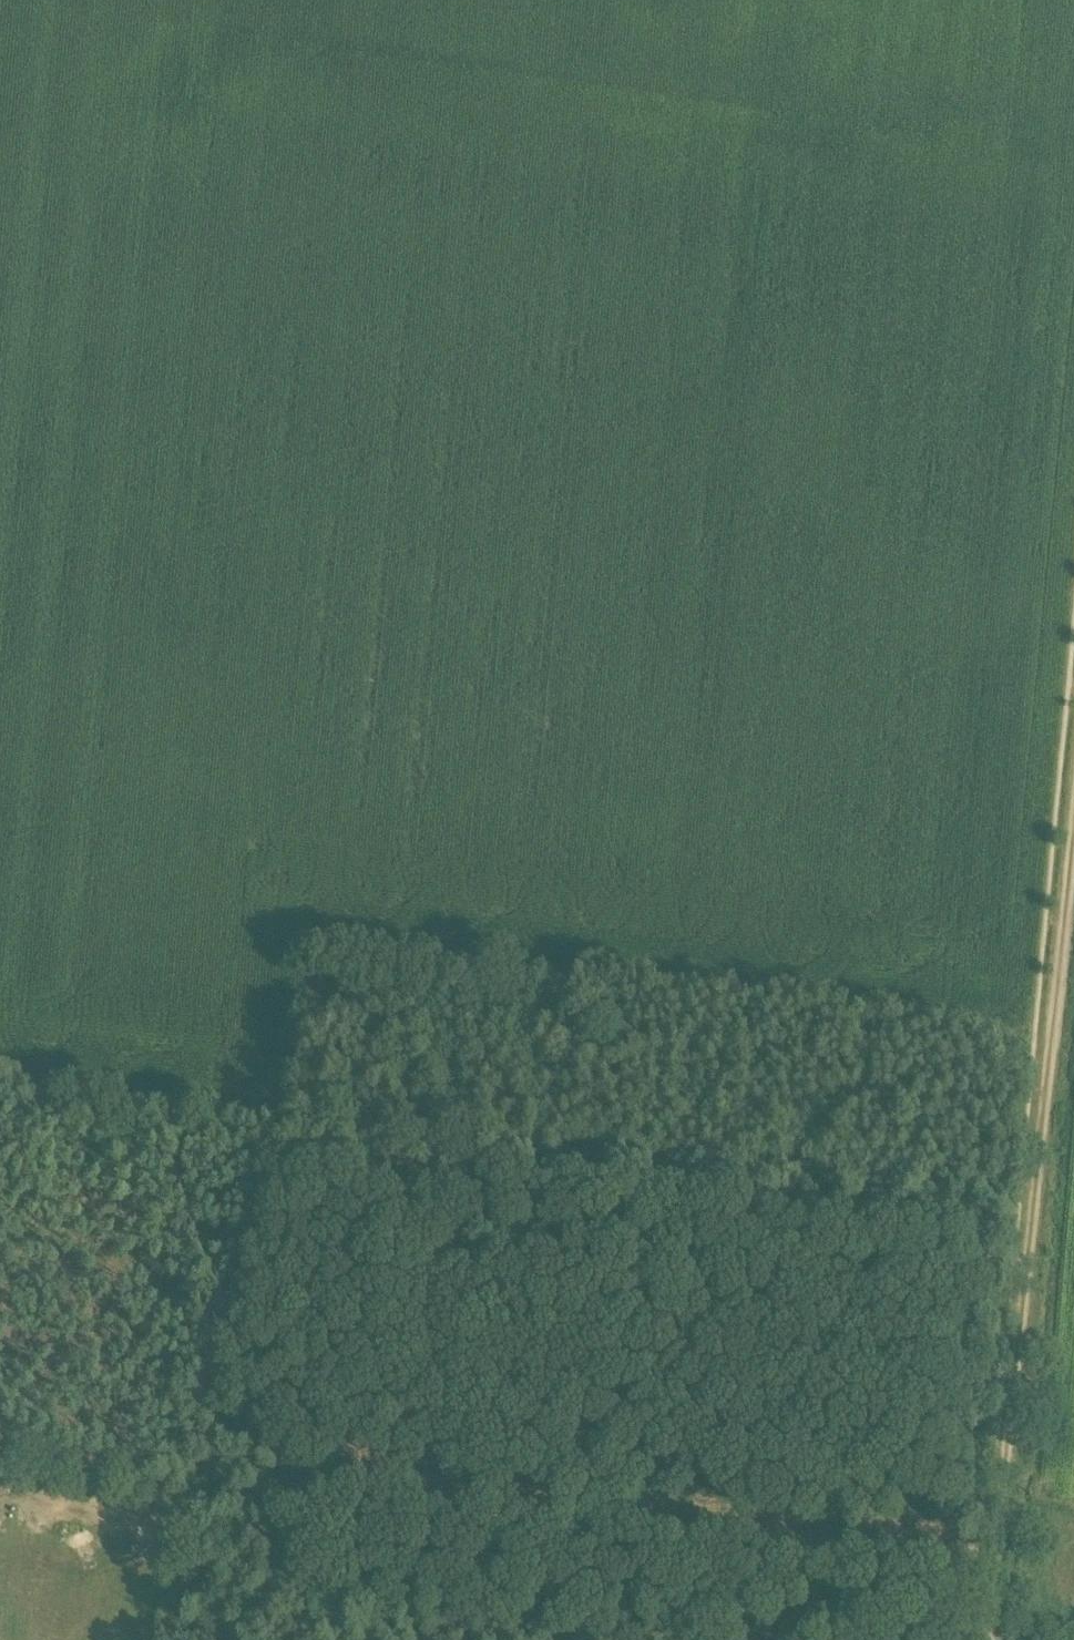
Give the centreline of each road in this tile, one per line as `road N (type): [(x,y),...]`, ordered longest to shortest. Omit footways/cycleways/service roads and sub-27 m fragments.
road 1 (track): [(1073,745),(985,1639)]

